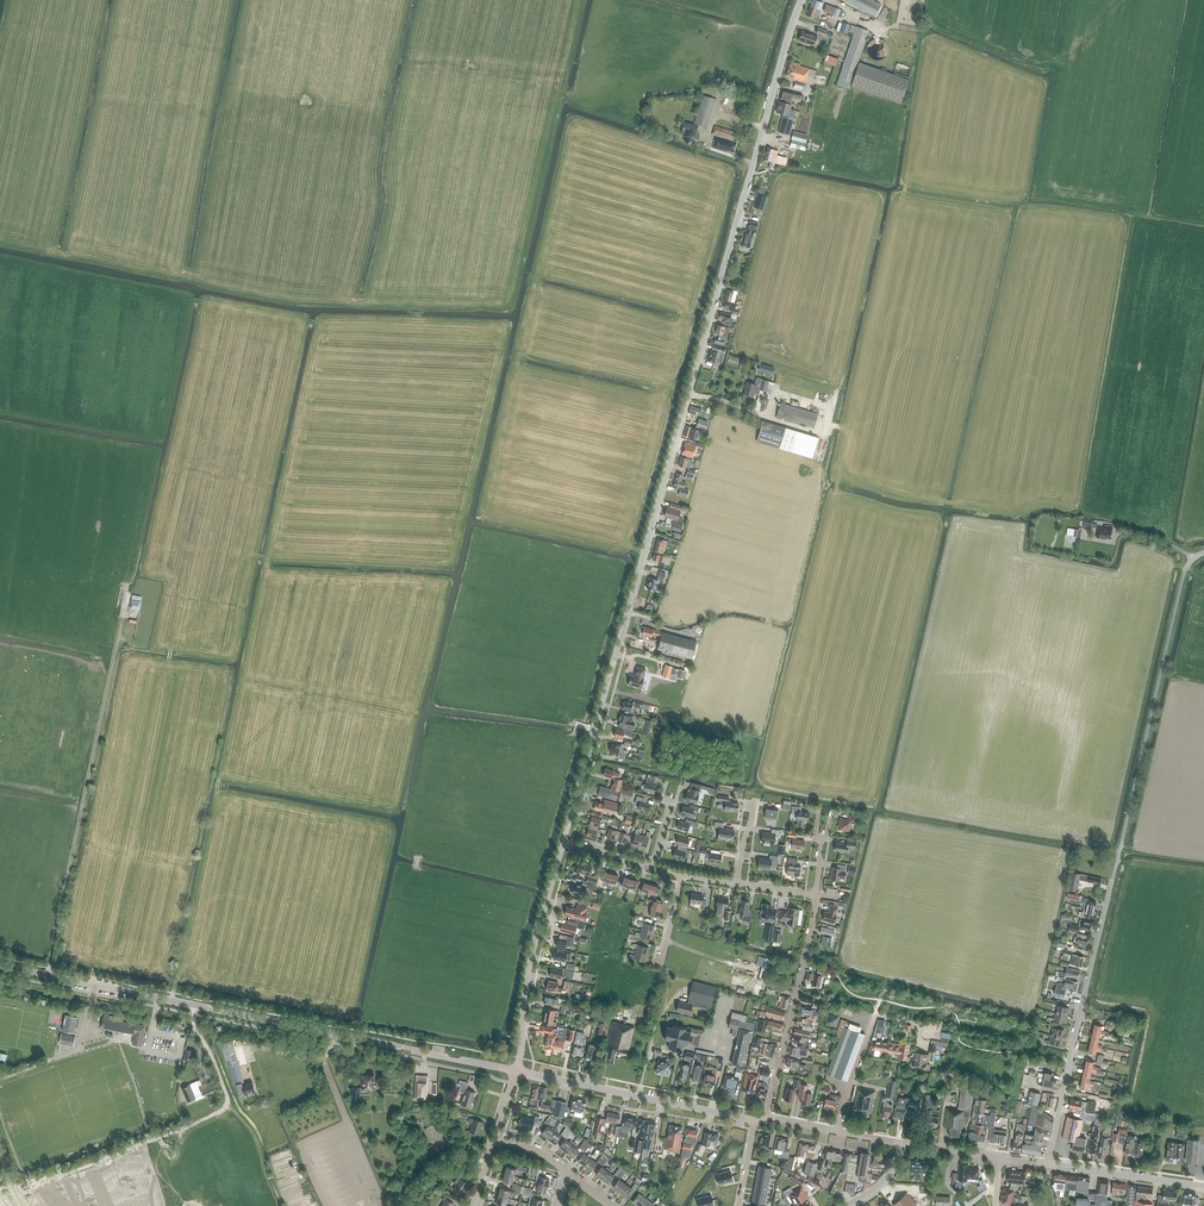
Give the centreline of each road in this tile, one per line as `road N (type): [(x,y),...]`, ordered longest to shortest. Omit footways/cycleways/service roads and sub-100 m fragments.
road 1 (tertiary): [(564,844),(801,0)]
road 2 (secondary): [(516,1071),(0,965)]
road 3 (track): [(125,607),(48,975)]
road 4 (residential): [(1048,1165),(1125,826)]
road 5 (unclassified): [(1125,826),(1182,583),(1203,553)]
road 6 (secondary): [(754,1120),(516,1071)]
road 7 (tertiary): [(516,1071),(530,961),(564,844)]
road 8 (residential): [(767,1117),(813,921)]
road 9 (secondary): [(1203,1186),(1048,1165)]
road 10 (residential): [(837,1131),(875,1016)]

